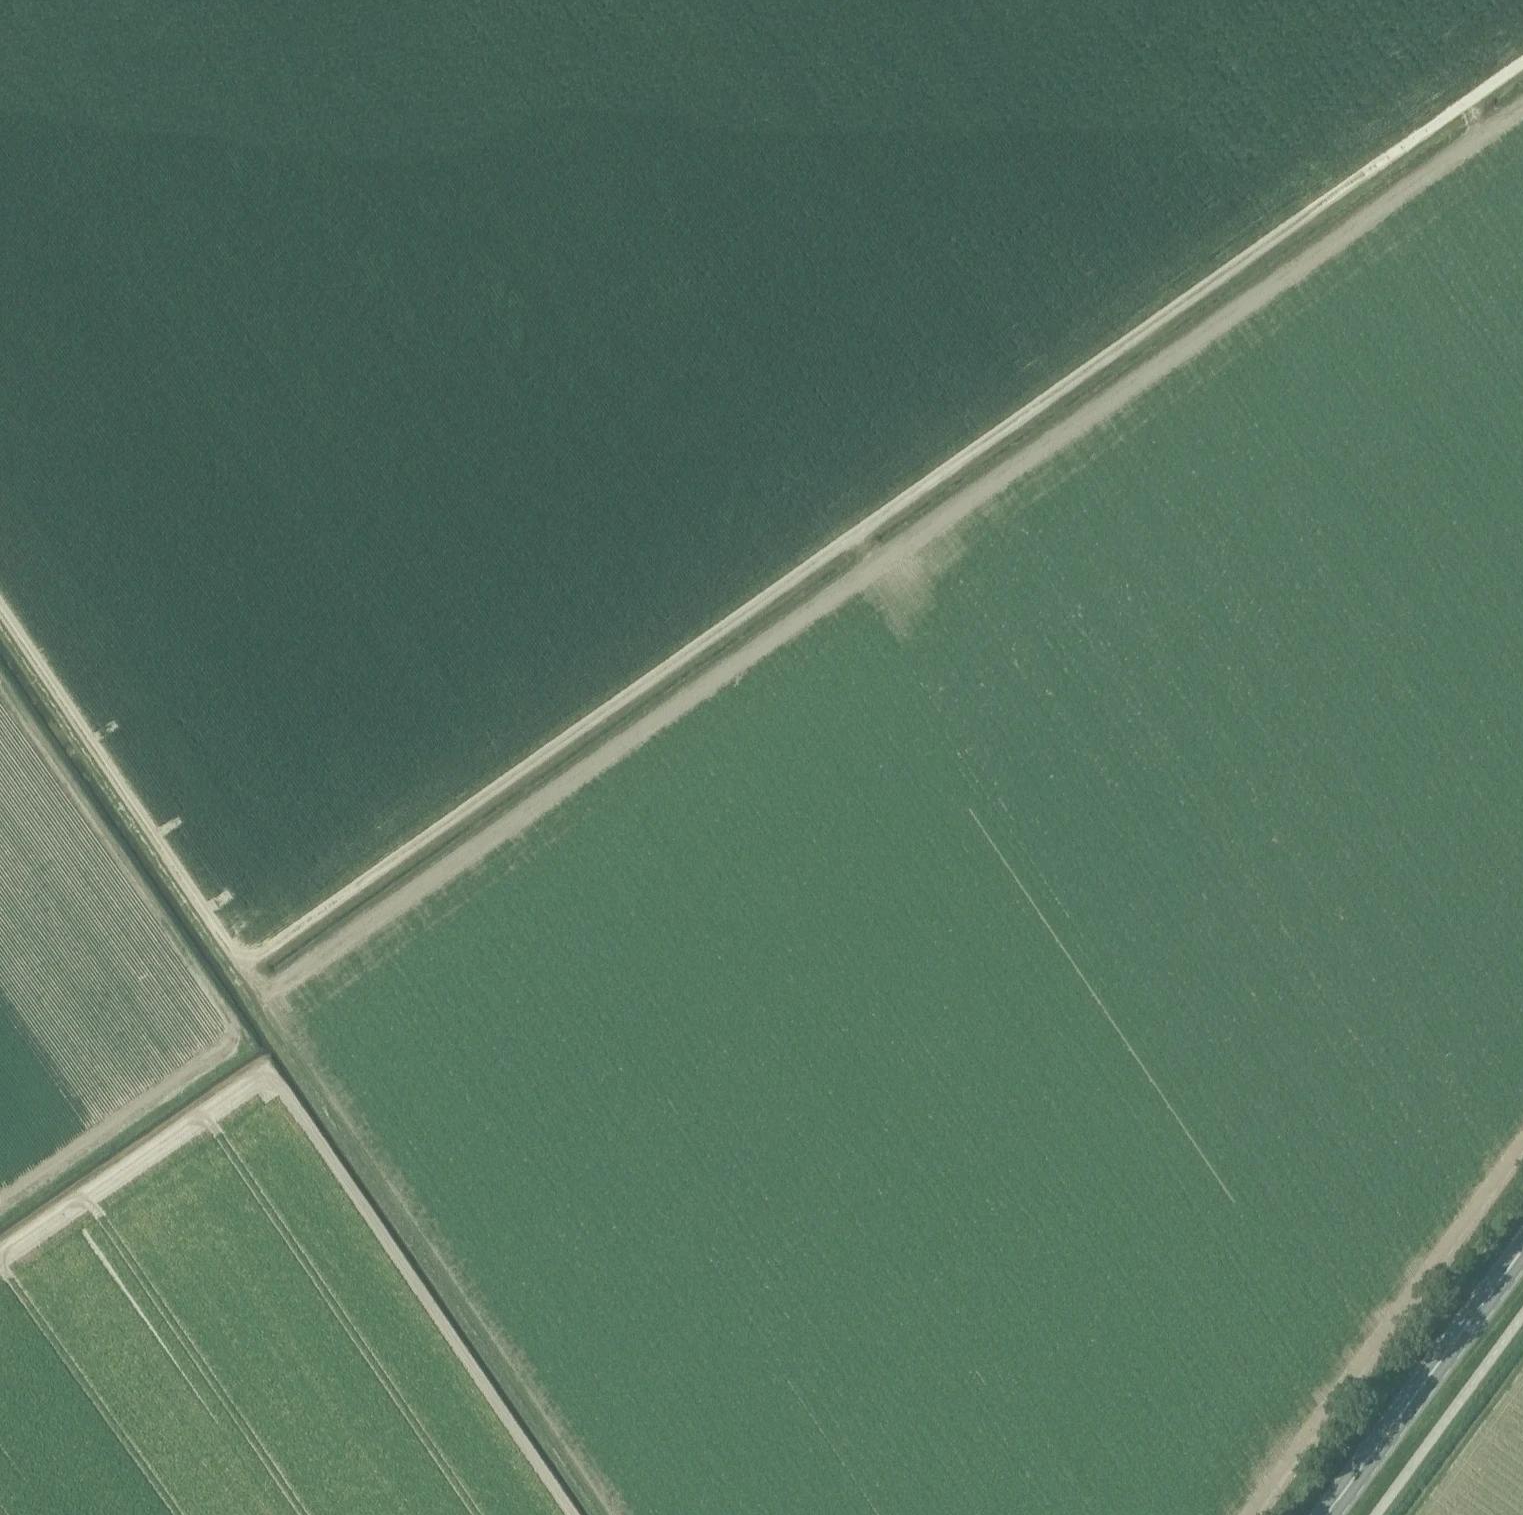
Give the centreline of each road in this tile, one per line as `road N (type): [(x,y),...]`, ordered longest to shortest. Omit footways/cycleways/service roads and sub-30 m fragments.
road 1 (secondary): [(1326,1514),(1522,1249)]

